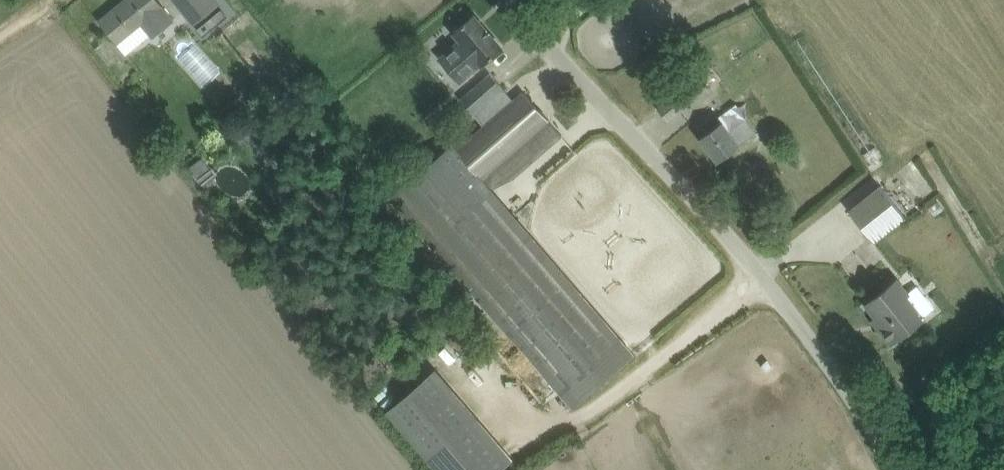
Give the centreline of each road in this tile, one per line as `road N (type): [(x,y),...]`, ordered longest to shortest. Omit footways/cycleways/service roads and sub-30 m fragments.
road 1 (unclassified): [(896,469),(851,391),(761,276),(509,0)]

